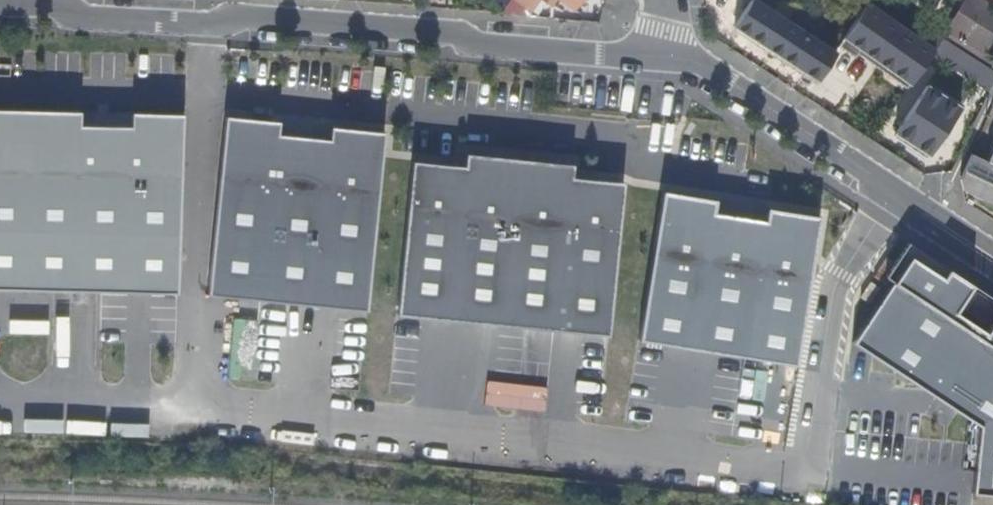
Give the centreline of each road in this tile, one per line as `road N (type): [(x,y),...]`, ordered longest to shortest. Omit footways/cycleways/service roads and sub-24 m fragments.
road 1 (residential): [(0,3),(49,5),(84,18),(208,23),(243,15),(445,31),(477,42),(681,52)]
road 2 (residential): [(681,52),(992,253)]

